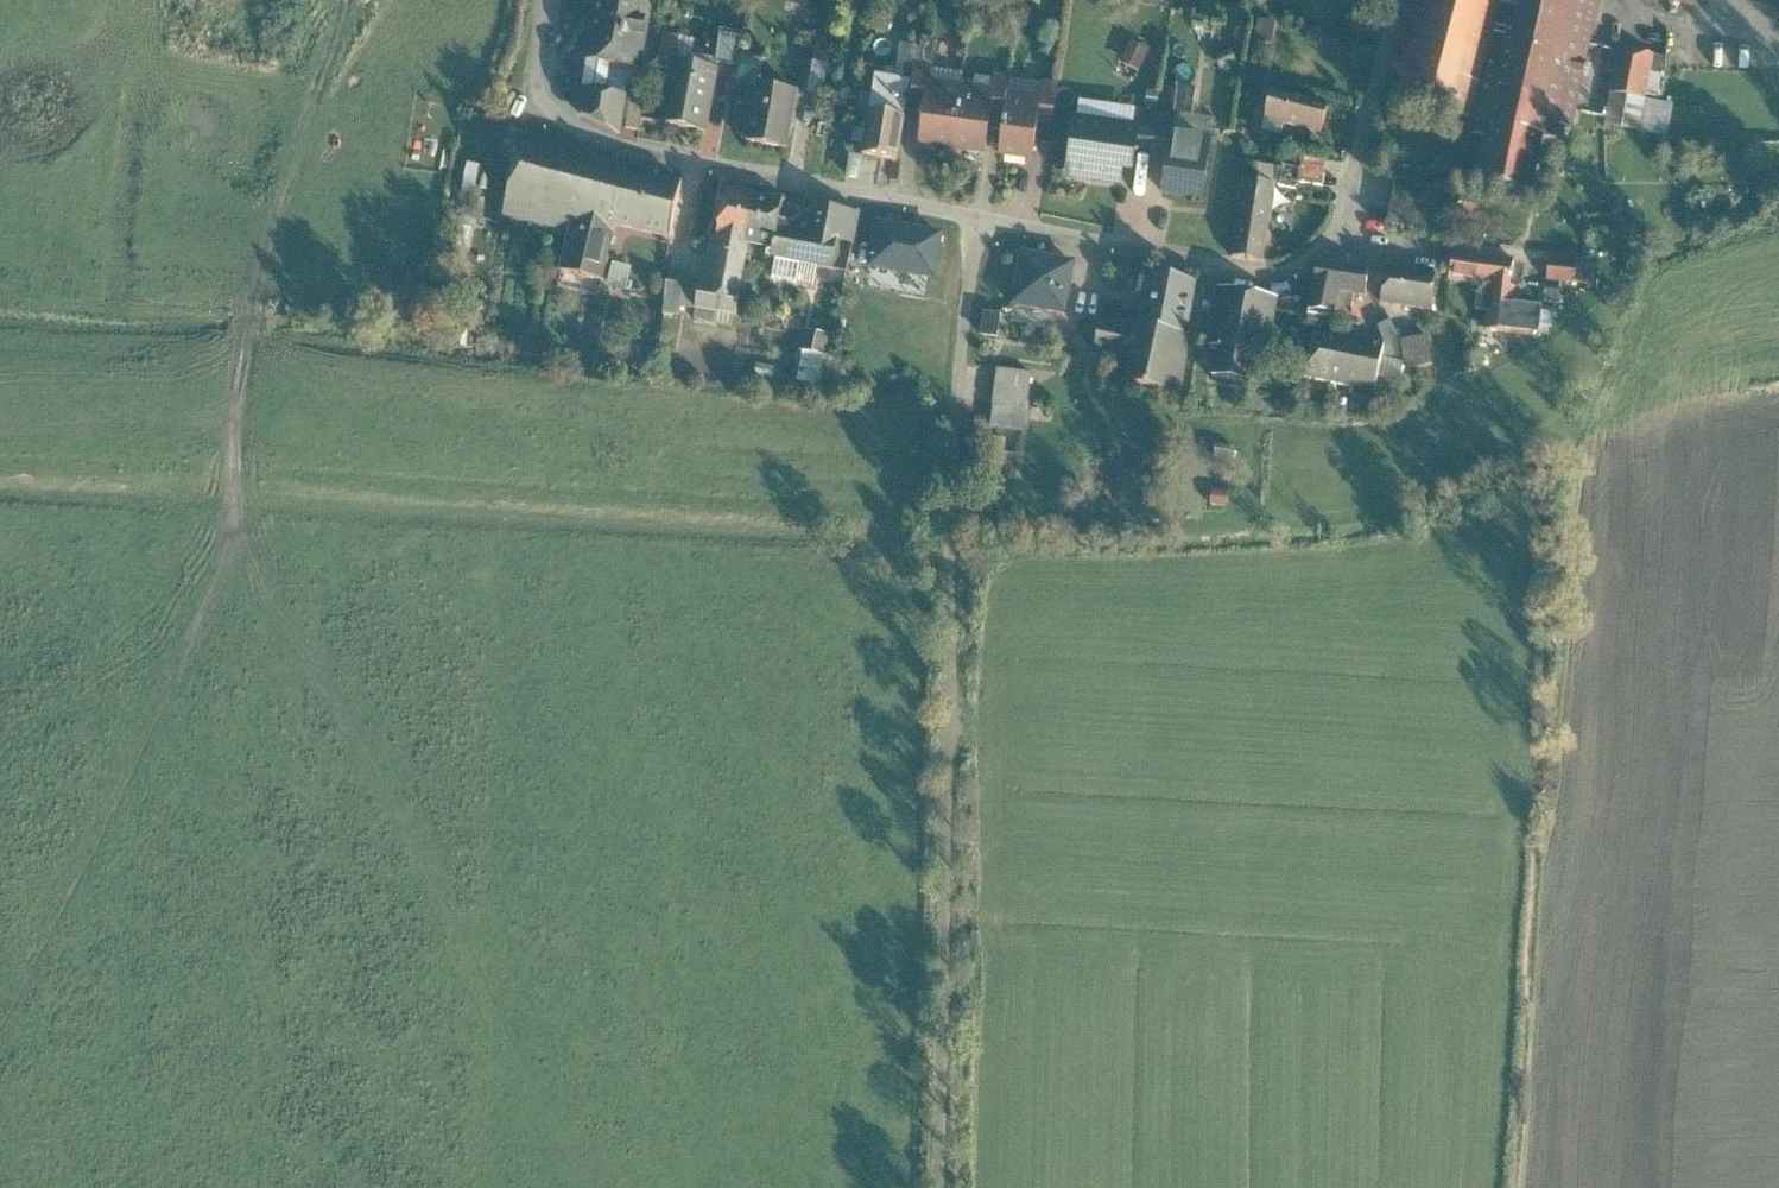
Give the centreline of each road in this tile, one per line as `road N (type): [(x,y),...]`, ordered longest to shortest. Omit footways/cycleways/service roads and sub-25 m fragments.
road 1 (residential): [(543,0),(542,91),(579,133),(666,161),(975,221)]
road 2 (residential): [(975,221),(1253,276)]
road 3 (residential): [(1399,0),(1335,233)]
road 4 (residential): [(975,221),(954,459)]
road 5 (residential): [(1489,248),(1335,233)]

